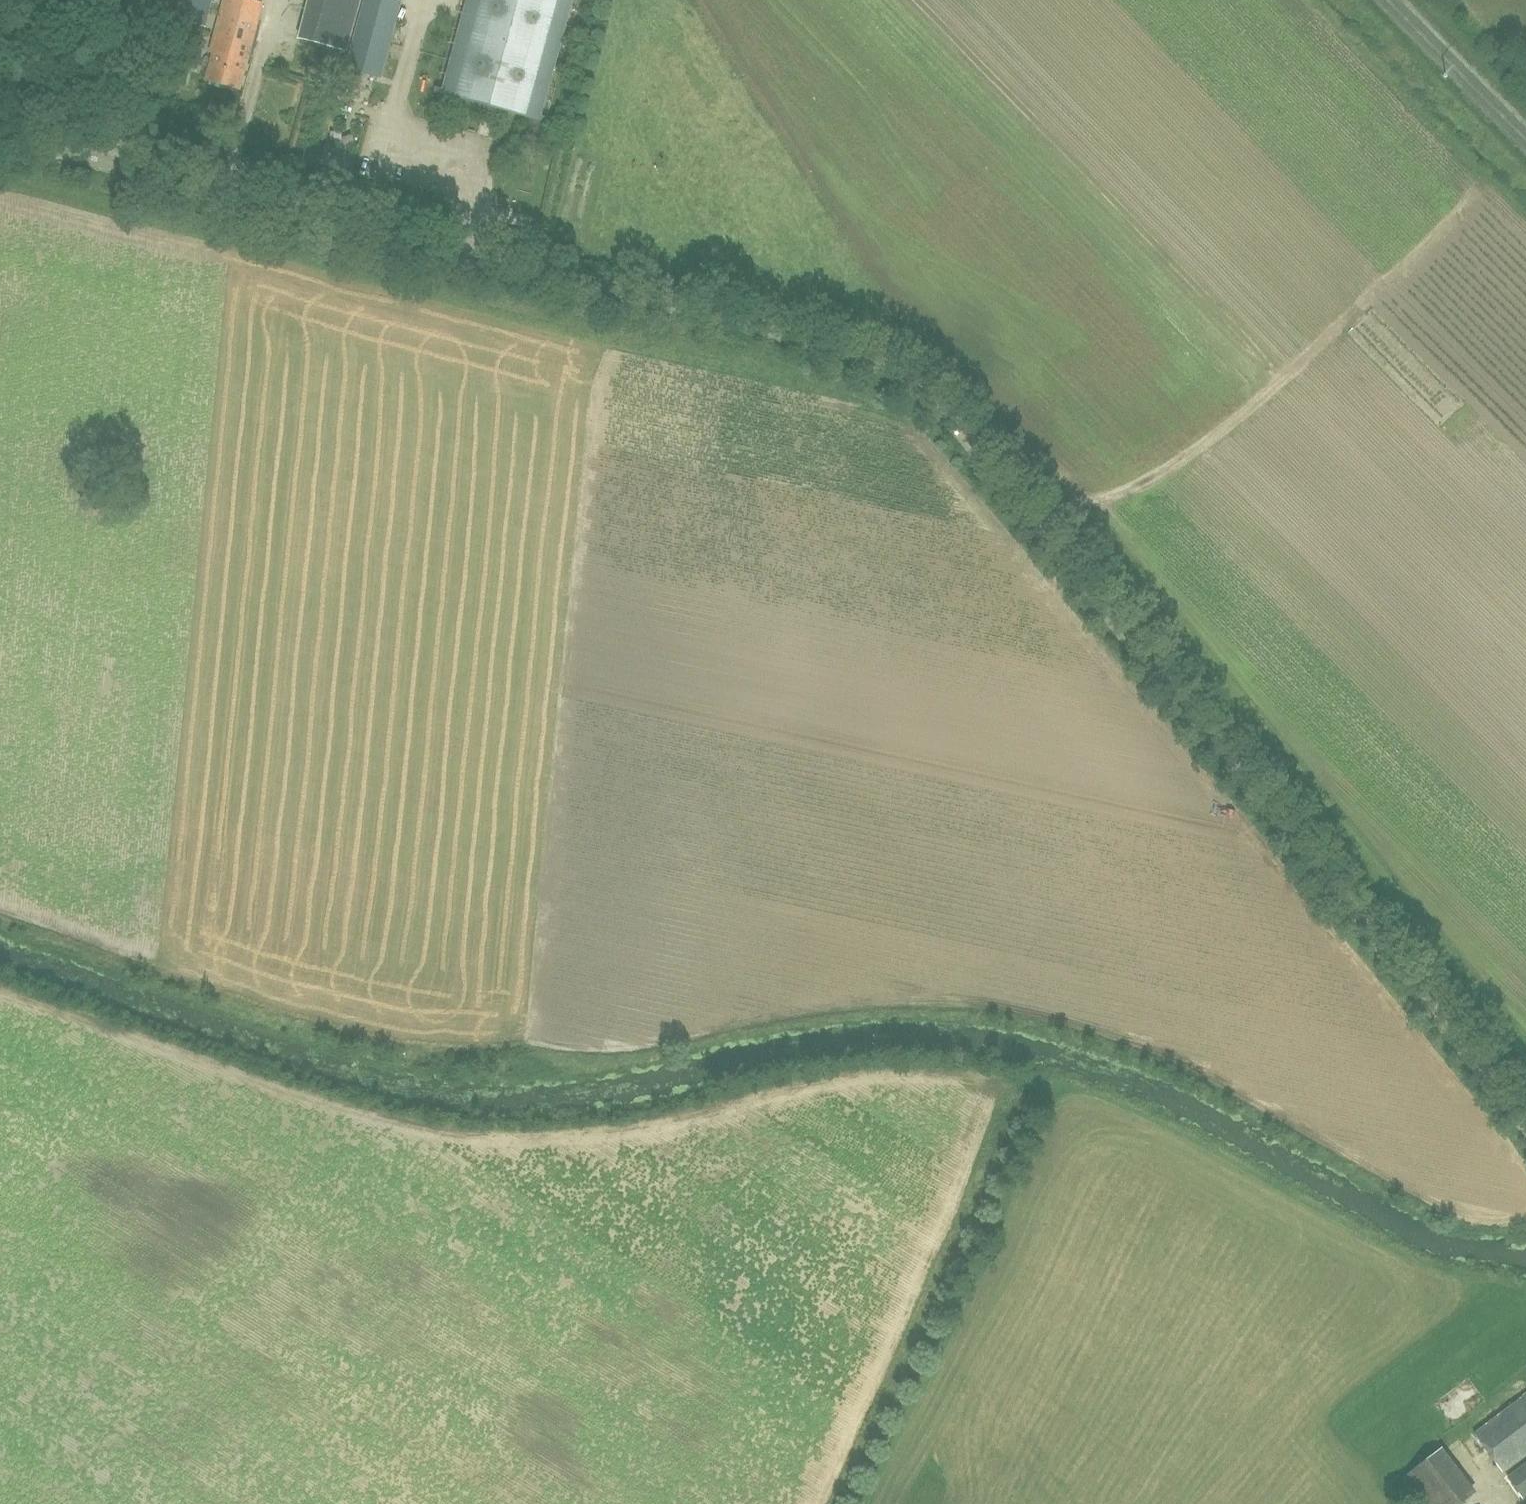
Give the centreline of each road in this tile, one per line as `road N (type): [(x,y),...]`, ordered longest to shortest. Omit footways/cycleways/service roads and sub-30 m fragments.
road 1 (unclassified): [(1525,1125),(947,414),(900,372),(833,343),(0,129)]

